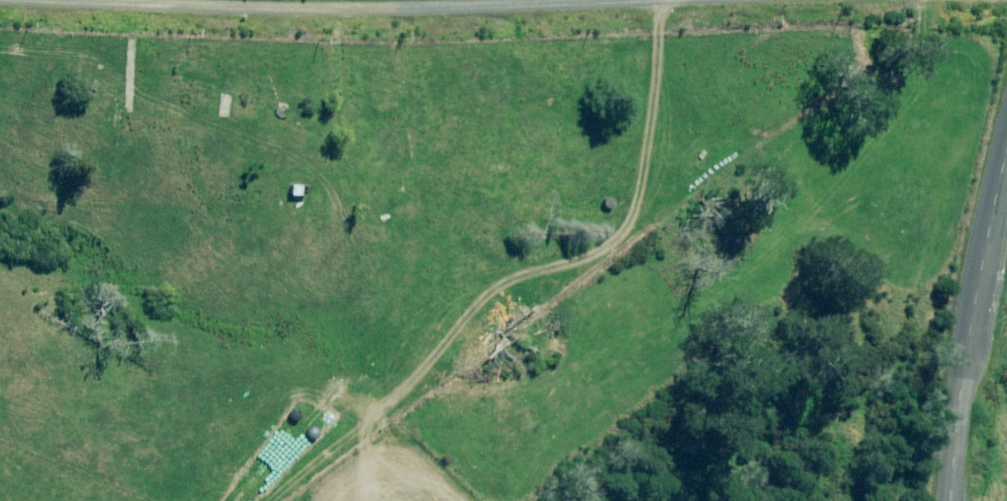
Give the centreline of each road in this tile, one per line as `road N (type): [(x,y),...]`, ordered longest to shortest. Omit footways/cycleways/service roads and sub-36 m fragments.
road 1 (track): [(661,0),(652,120),(626,231),(598,254),(488,295),(378,412),(365,441)]
road 2 (unclassified): [(84,0),(609,0)]
road 3 (unclassified): [(949,500),(1006,149)]

